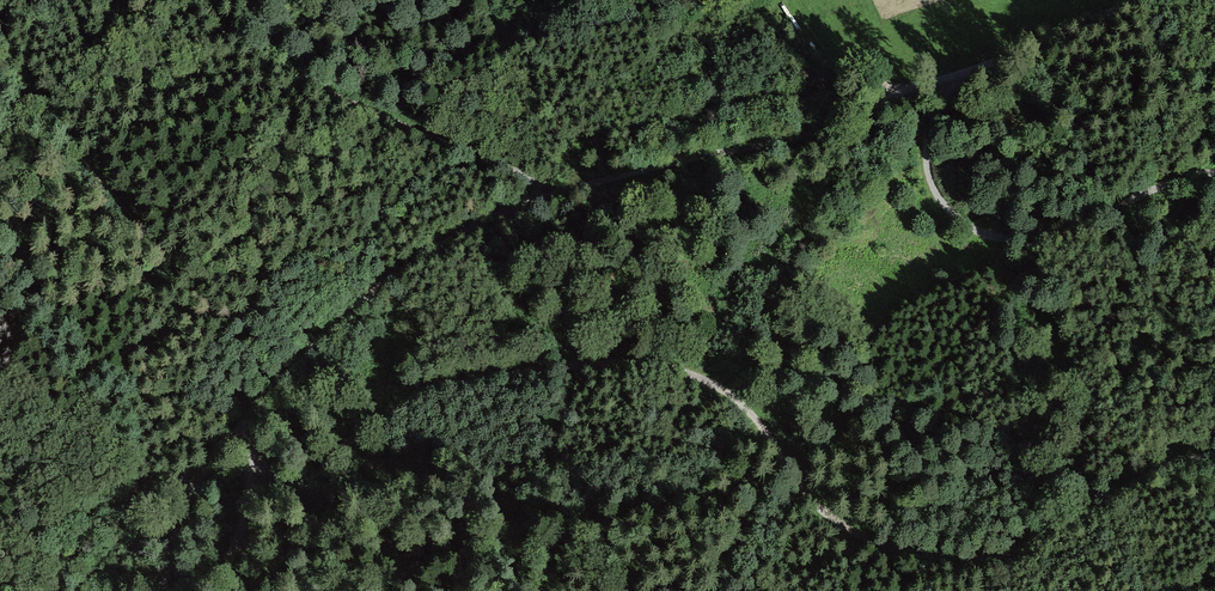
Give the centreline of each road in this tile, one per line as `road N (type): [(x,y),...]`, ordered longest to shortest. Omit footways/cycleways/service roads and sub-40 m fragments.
road 1 (track): [(1144,0),(895,93),(822,132),(556,187),(406,265),(311,345),(214,456),(177,520),(161,590)]
road 2 (track): [(1214,463),(1187,464),(1126,488),(1033,551),(965,556),(882,542),(824,504),(735,399),(672,370),(575,366),(427,389),(348,446),(252,484)]
road 3 (track): [(959,75),(931,118),(926,156),(940,198),(968,223),(1014,241),(1058,234),(1157,187),(1214,176)]
road 4 (track): [(556,187),(293,85),(218,23),(208,0)]
road 5 (track): [(0,539),(208,467)]

